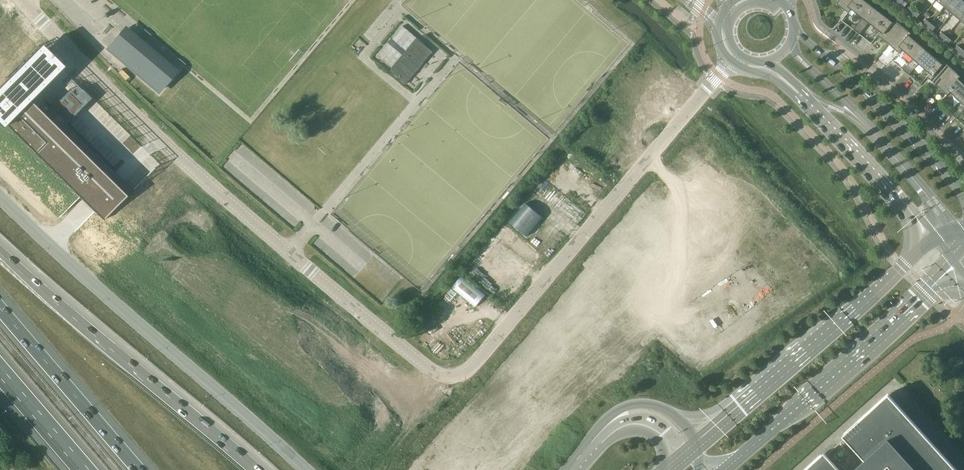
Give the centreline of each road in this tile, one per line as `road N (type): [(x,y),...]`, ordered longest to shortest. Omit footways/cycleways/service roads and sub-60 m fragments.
road 1 (unclassified): [(731,63),(471,368),(445,376),(223,196),(24,0)]
road 2 (unclassified): [(0,197),(305,469)]
road 3 (motorway): [(256,469),(0,249)]
road 4 (secondary): [(937,238),(691,445)]
road 5 (secondary): [(726,469),(958,266)]
road 6 (motorway): [(142,469),(0,305)]
road 7 (secondary): [(963,195),(827,59)]
road 8 (secondary): [(809,100),(937,238)]
road 9 (residential): [(963,156),(848,51),(827,59)]
road 10 (unclassified): [(572,469),(610,425),(635,411),(672,421),(691,445)]
road 11 (motorway): [(0,370),(86,469)]

